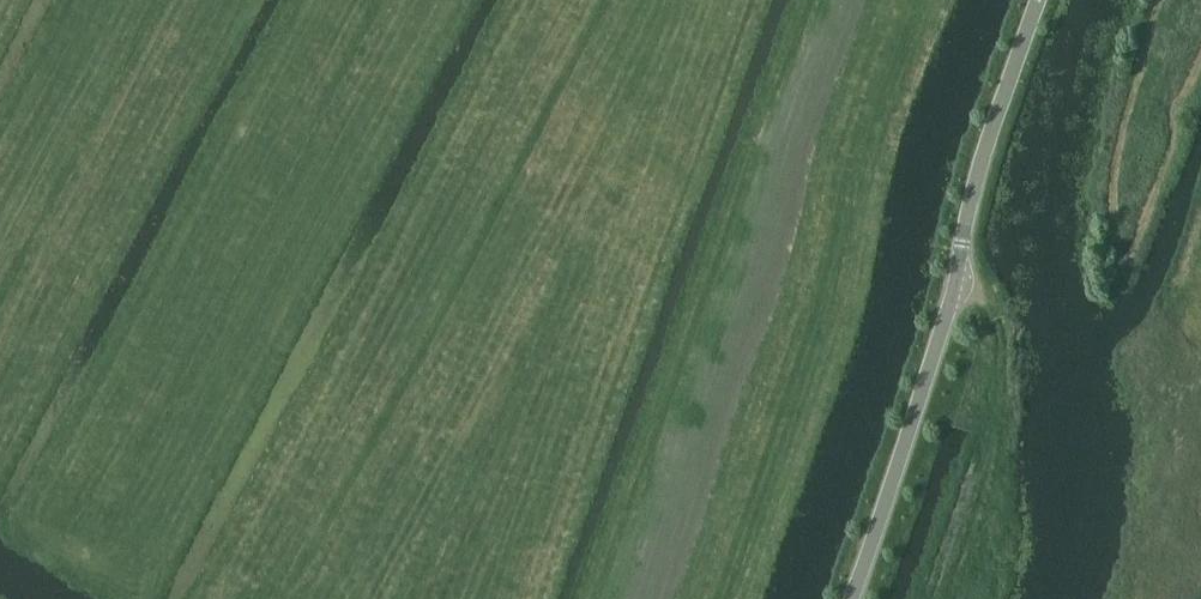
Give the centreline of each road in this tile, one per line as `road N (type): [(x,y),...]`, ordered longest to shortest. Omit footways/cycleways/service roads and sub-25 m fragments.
road 1 (unclassified): [(851,598),(958,284),(971,199),(1038,0)]

